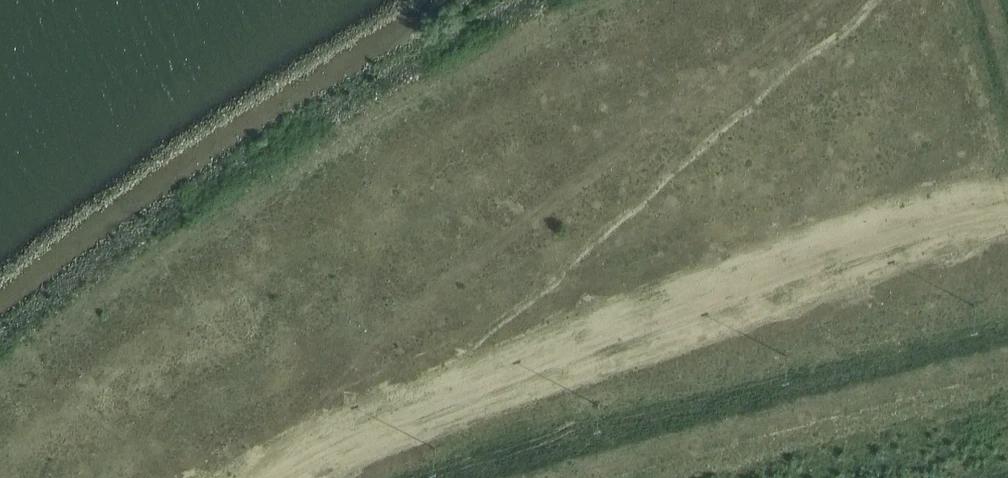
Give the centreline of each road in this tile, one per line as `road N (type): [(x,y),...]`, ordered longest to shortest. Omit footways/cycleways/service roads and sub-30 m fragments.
road 1 (track): [(1007,359),(577,477)]

